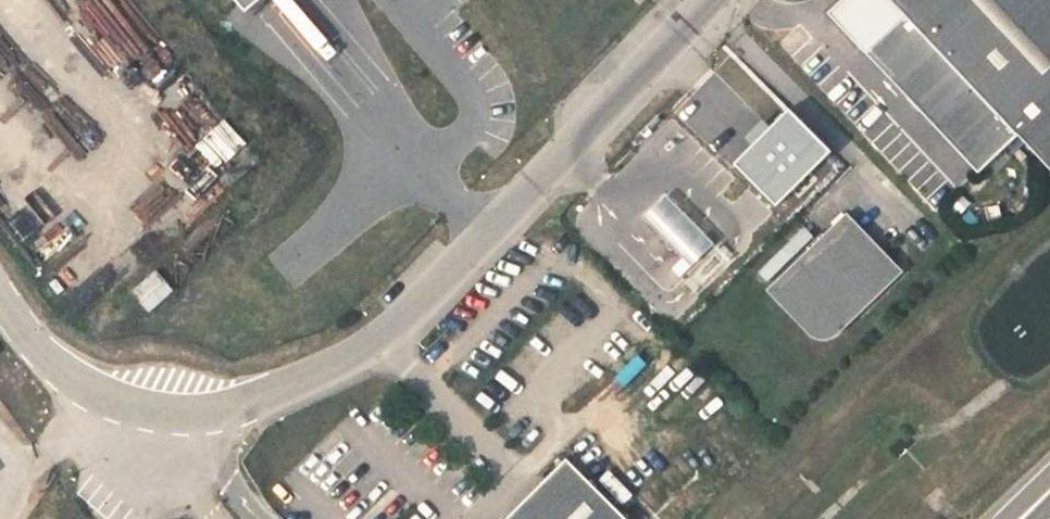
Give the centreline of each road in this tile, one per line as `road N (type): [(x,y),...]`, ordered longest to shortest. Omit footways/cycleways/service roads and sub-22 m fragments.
road 1 (unclassified): [(714,0),(384,340),(297,382),(222,410),(156,413),(111,402),(64,375),(0,308)]

